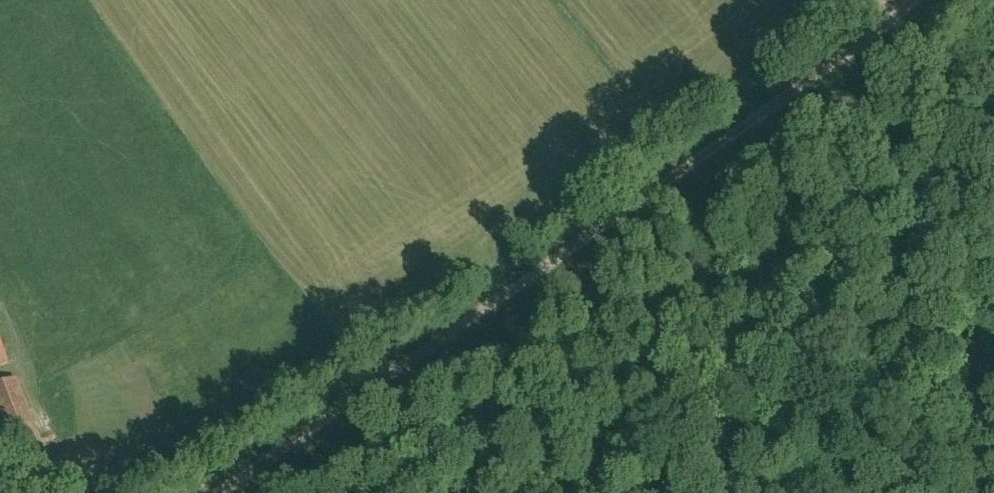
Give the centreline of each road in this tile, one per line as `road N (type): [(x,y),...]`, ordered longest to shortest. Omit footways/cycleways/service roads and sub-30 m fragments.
road 1 (track): [(223,492),(888,32)]

